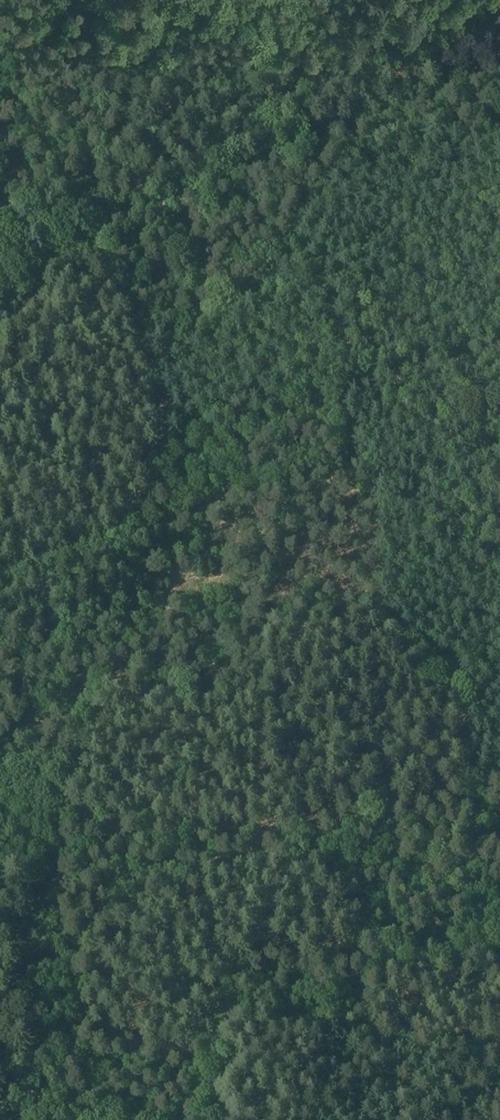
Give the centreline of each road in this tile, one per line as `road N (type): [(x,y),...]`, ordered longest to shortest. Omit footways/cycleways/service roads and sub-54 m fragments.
road 1 (track): [(499,1043),(222,1015),(217,1112),(21,1108)]
road 2 (track): [(67,820),(153,824),(445,879),(499,868)]
road 3 (track): [(142,527),(264,466),(341,395),(358,369),(499,345)]
road 4 (track): [(19,1119),(67,820)]
road 5 (track): [(499,76),(239,189)]
road 6 (track): [(0,279),(100,224),(239,189)]
road 7 (track): [(0,597),(142,527)]

